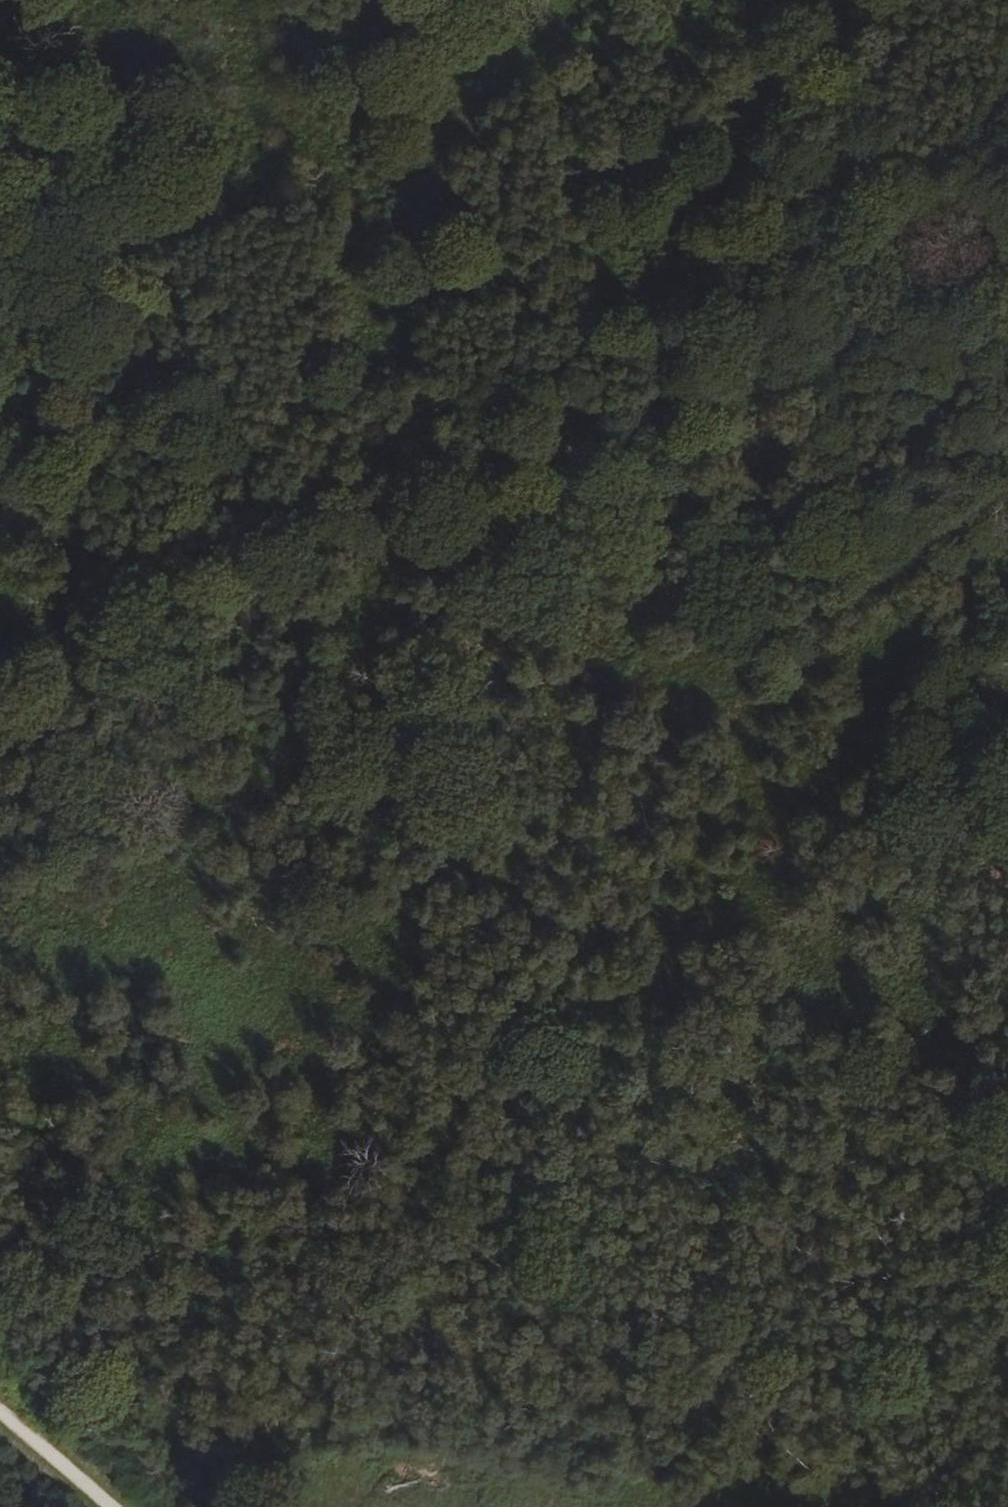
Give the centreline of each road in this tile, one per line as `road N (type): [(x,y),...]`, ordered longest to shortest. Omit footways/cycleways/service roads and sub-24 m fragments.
road 1 (track): [(0,1410),(114,1506)]

